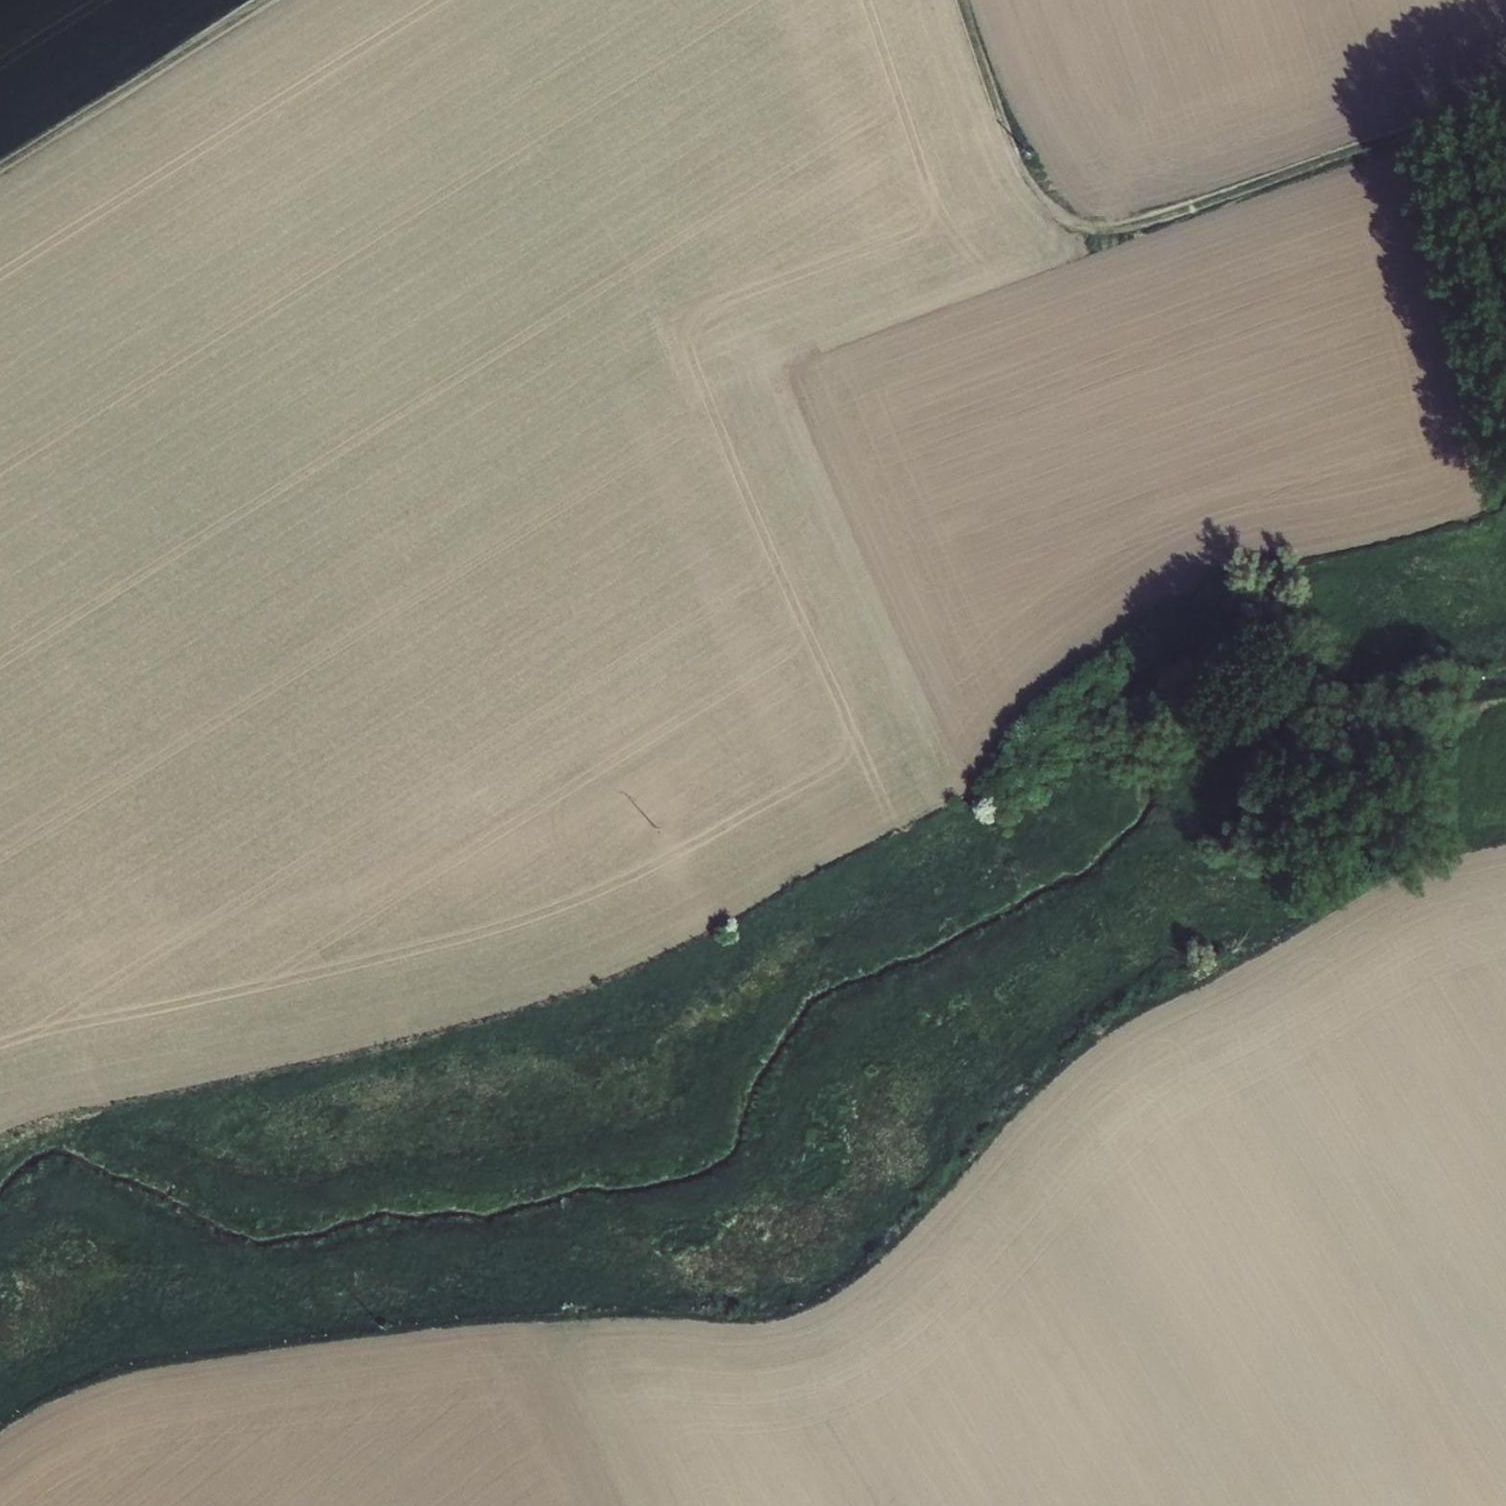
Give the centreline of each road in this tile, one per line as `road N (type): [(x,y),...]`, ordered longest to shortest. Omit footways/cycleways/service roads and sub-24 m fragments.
road 1 (track): [(1505,111),(1119,233),(1082,229),(1038,202),(961,0)]
road 2 (track): [(268,0),(0,169)]

